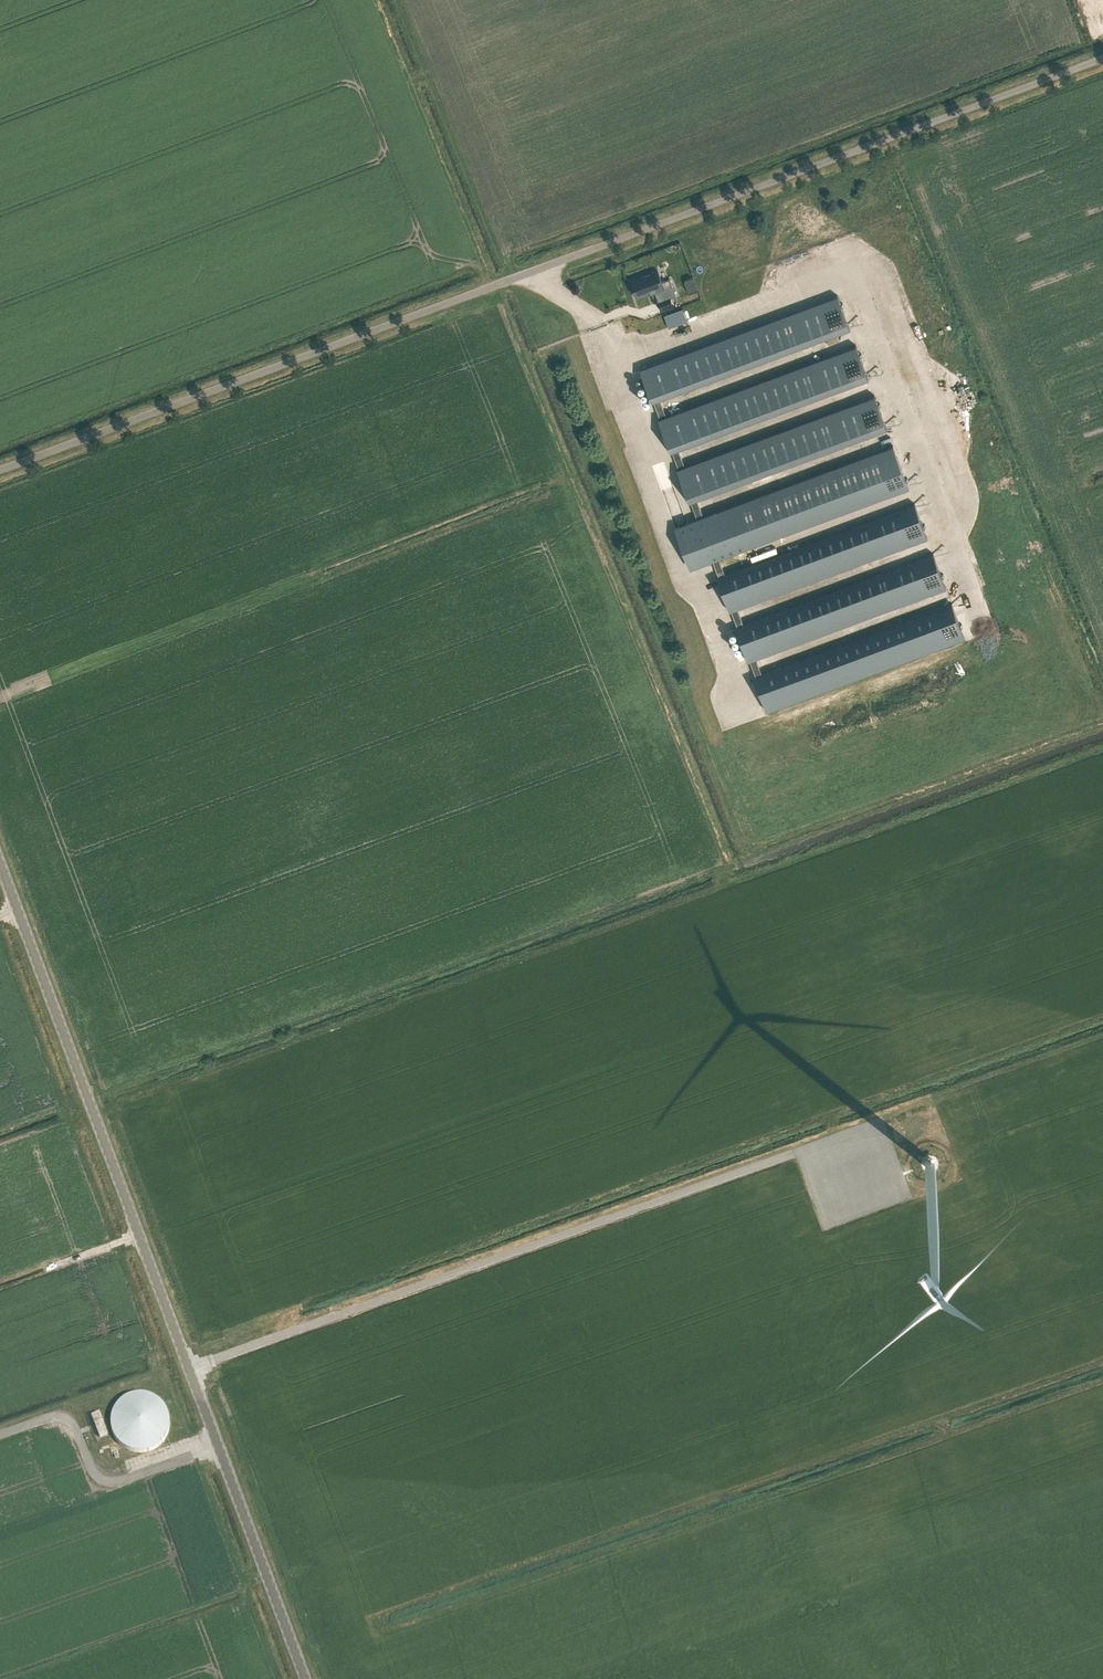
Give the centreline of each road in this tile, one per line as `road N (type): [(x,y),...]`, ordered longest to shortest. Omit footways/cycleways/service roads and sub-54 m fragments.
road 1 (unclassified): [(0,471),(1102,58)]
road 2 (unclassified): [(305,1678),(0,863)]

